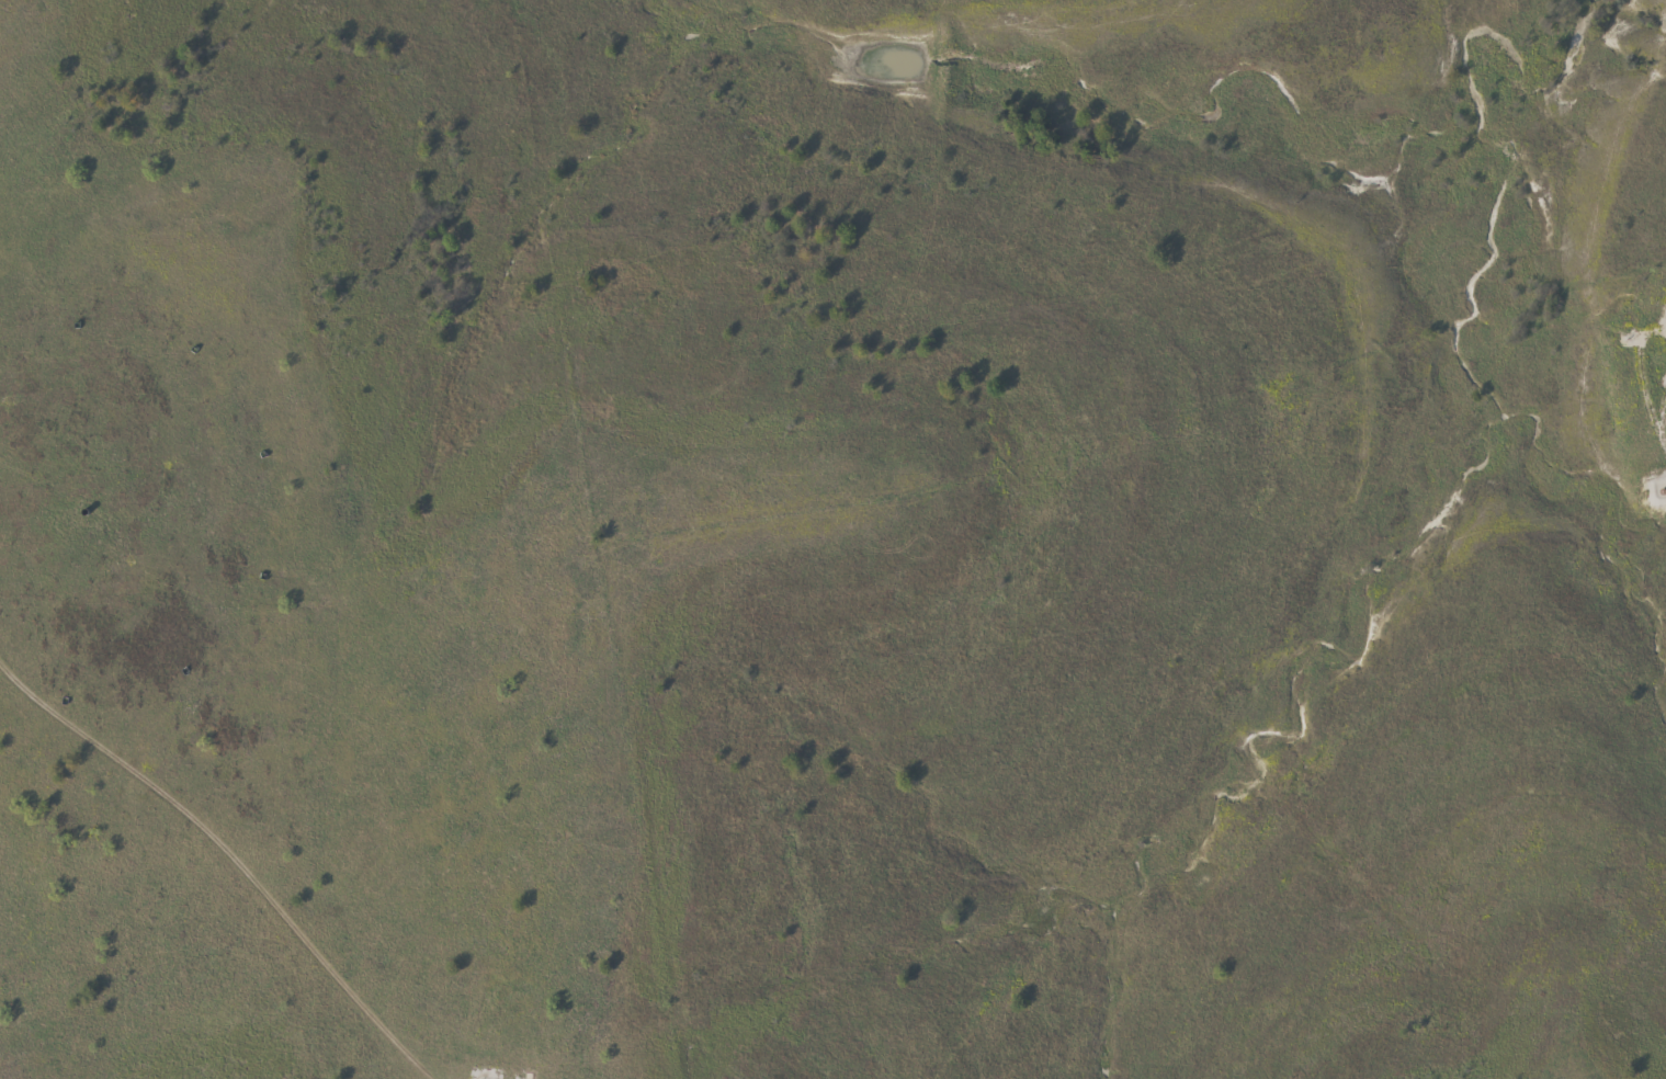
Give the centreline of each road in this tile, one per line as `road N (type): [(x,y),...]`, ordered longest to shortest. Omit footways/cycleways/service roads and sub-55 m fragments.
road 1 (residential): [(362,1078),(311,1032),(189,864),(55,751),(0,732)]

